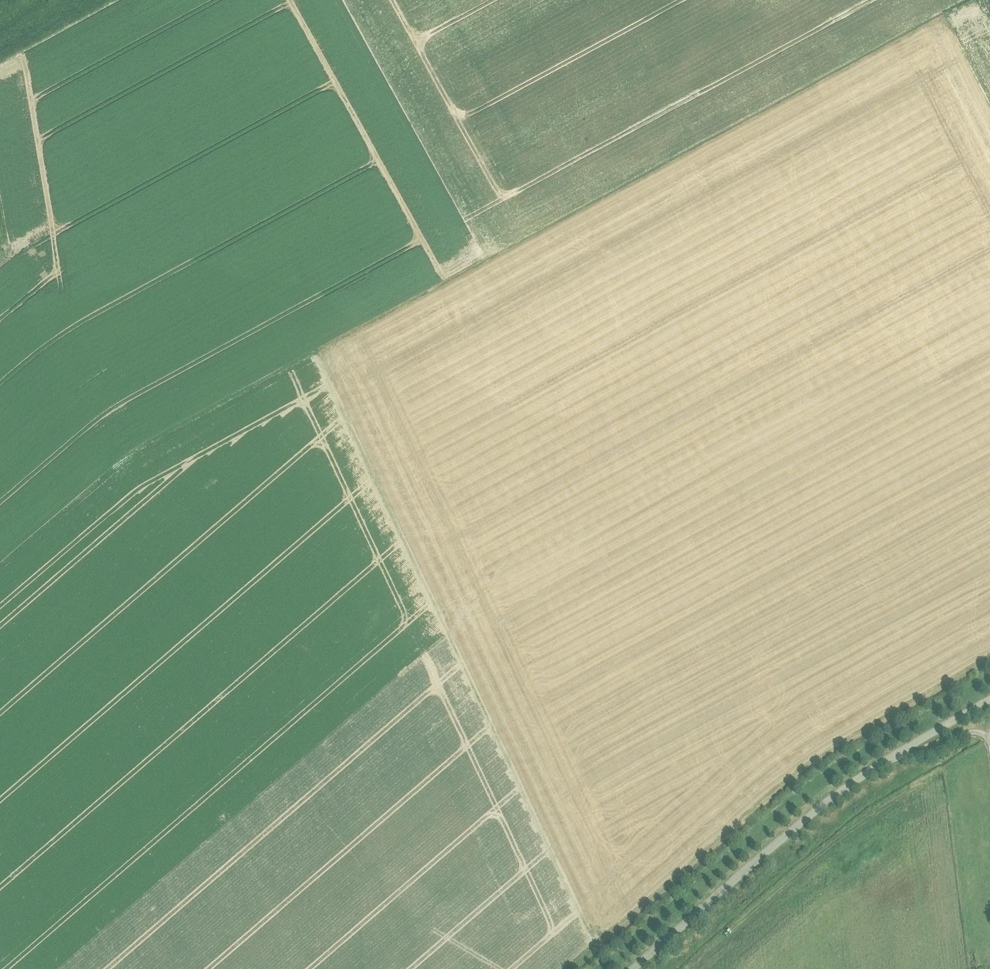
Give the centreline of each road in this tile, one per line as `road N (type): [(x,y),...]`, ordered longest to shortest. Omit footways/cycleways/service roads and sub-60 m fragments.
road 1 (unclassified): [(631,968),(791,830),(888,760)]

